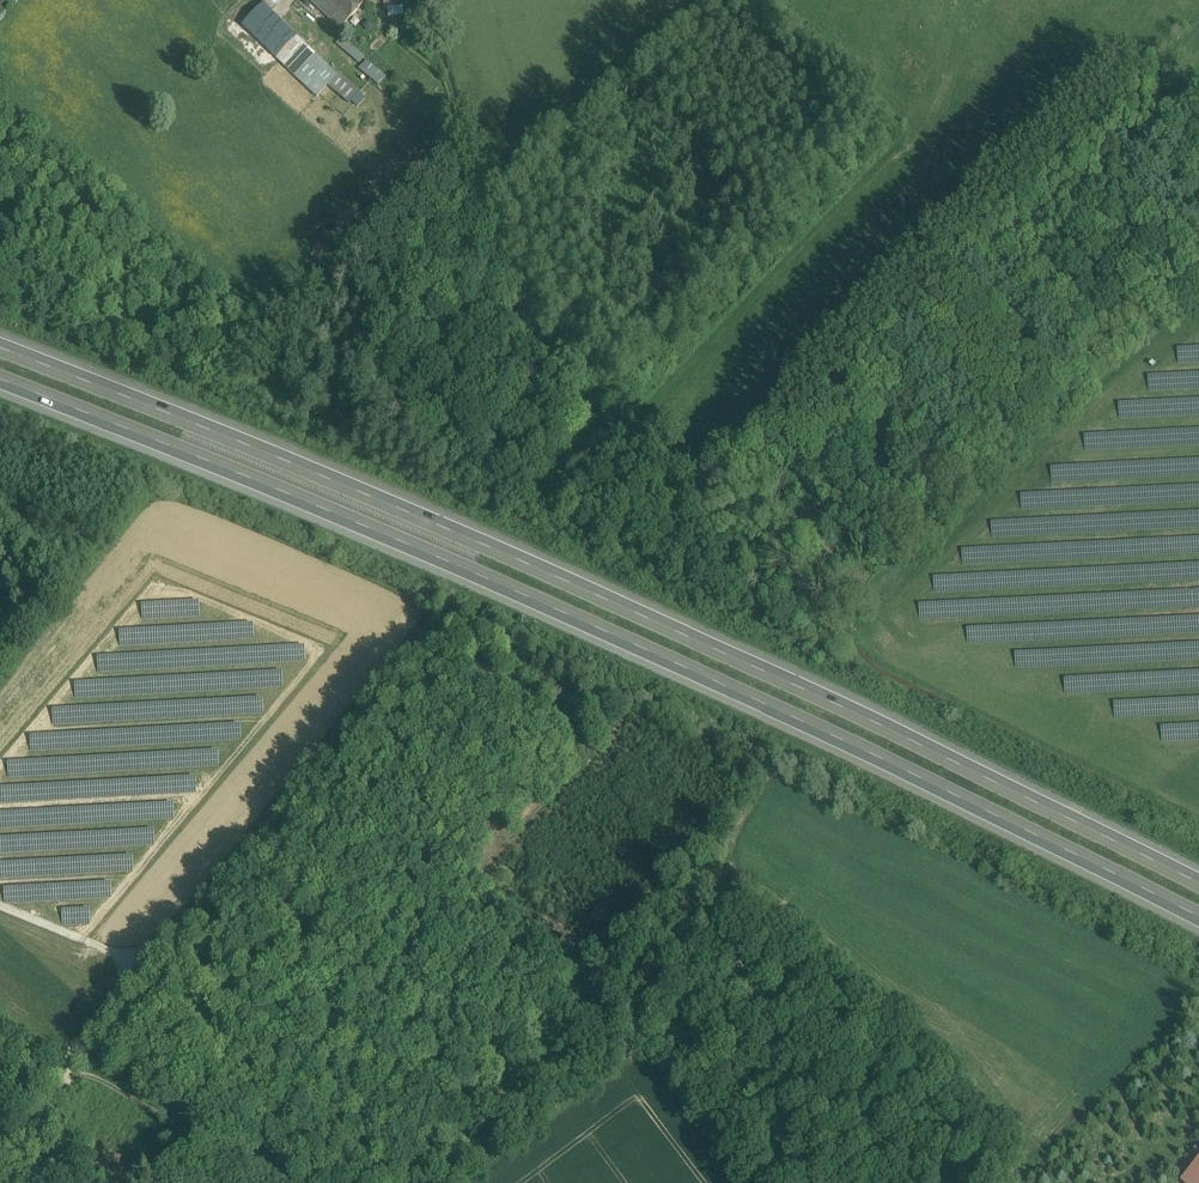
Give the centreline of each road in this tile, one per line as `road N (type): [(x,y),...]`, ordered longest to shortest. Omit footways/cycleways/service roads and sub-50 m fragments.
road 1 (motorway): [(0,385),(358,525),(961,801),(1198,927)]
road 2 (motorway): [(1198,880),(1075,814),(322,477),(0,350)]
road 3 (track): [(412,135),(290,16),(293,0)]
road 4 (track): [(919,144),(989,0)]

